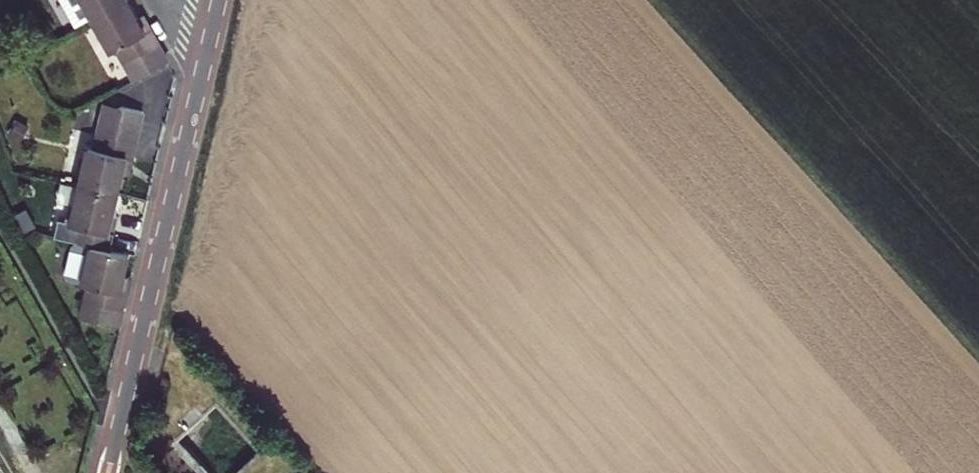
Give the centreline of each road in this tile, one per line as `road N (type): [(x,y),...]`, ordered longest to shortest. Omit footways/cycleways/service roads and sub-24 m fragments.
road 1 (residential): [(207,50),(109,472)]

